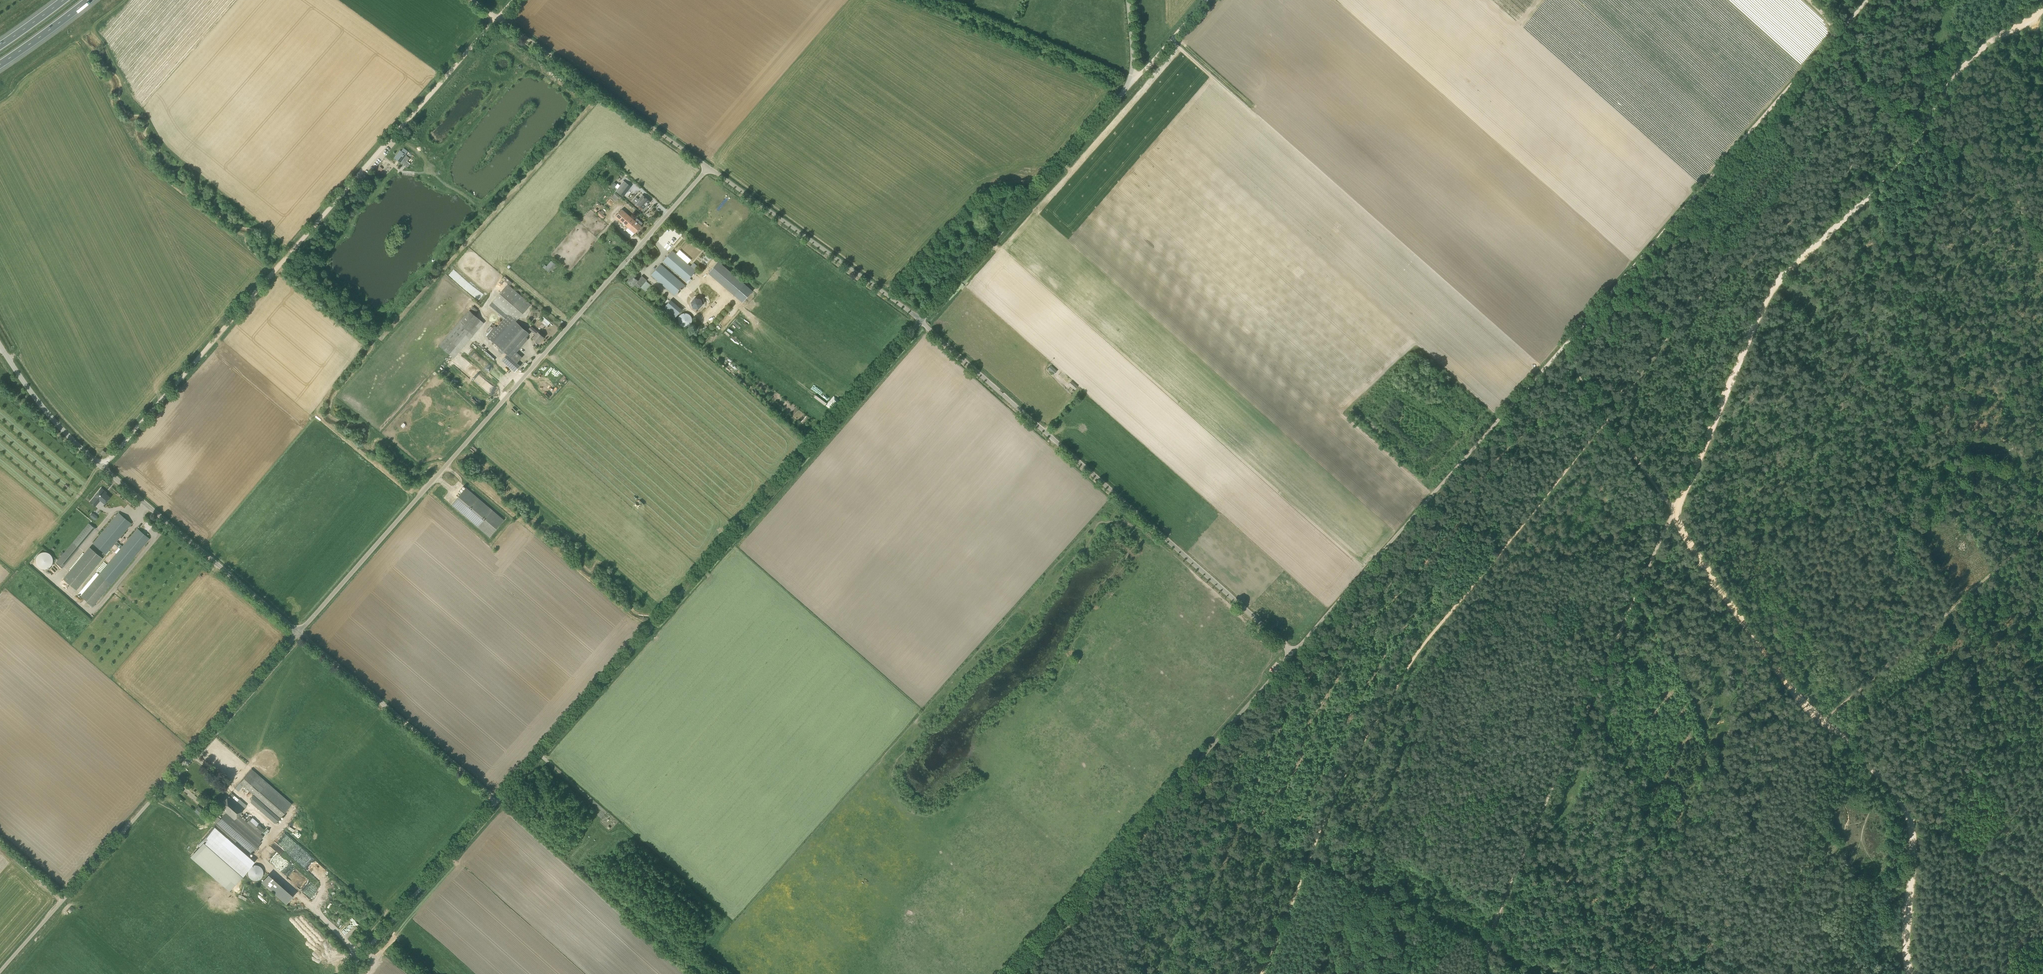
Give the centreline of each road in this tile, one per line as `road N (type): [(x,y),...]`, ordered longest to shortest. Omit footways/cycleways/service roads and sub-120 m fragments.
road 1 (track): [(2042,3),(1975,55),(1896,161),(1775,279),(1670,509),(1806,707),(1823,715)]
road 2 (unclassified): [(299,633),(709,167)]
road 3 (track): [(1606,418),(1670,509),(1488,934)]
road 4 (track): [(1606,418),(1410,660),(1340,781),(1309,854)]
road 5 (unclassified): [(1294,652),(921,322)]
road 6 (unclassified): [(0,971),(299,633)]
road 7 (track): [(1294,652),(1011,973)]
road 8 (unclassified): [(299,633),(69,438),(0,345)]
road 9 (track): [(1838,32),(1564,346)]
road 10 (track): [(1564,346),(1294,652)]
road 11 (unclassified): [(921,322),(1126,92),(1135,78),(1128,0)]
road 12 (track): [(668,613),(921,322)]
road 13 (track): [(1775,279),(1926,426),(2026,538)]
road 14 (track): [(514,0),(284,260)]
road 15 (track): [(2042,524),(1823,715)]
road 16 (unclassified): [(709,167),(473,0)]
road 17 (track): [(1908,973),(1908,801),(1831,721)]
road 18 (track): [(103,467),(284,260)]
road 19 (unclassified): [(921,322),(709,167)]
road 20 (track): [(495,802),(299,633)]
road 21 (track): [(495,802),(668,613)]
road 22 (track): [(345,973),(495,802)]
road 23 (track): [(1908,801),(2042,893)]
road 24 (track): [(2042,151),(2027,110),(2037,11)]
road 25 (track): [(1309,854),(1259,973)]

